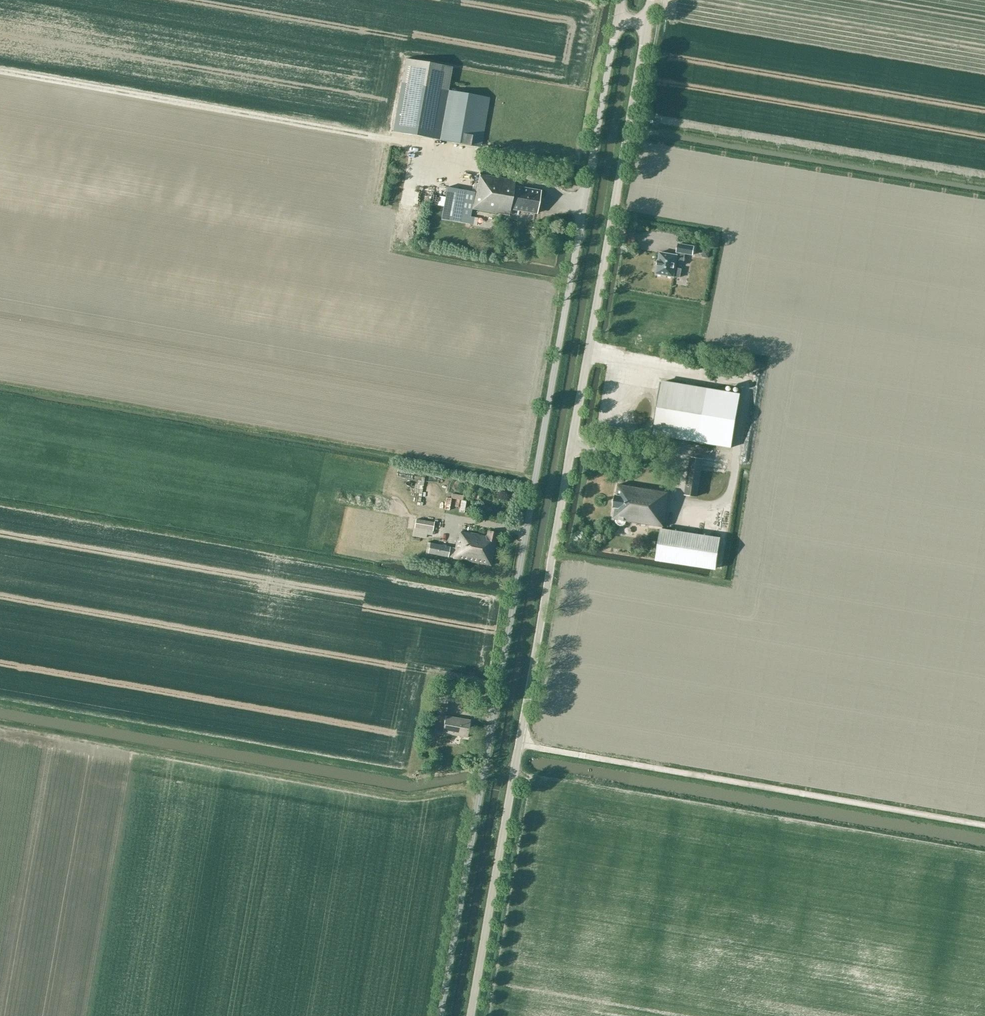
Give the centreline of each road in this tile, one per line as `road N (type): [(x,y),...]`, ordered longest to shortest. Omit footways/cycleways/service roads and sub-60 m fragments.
road 1 (unclassified): [(514,771),(647,24)]
road 2 (unclassified): [(616,20),(487,765)]
road 3 (track): [(584,200),(387,136),(0,71)]
road 4 (unclassified): [(487,765),(439,1015)]
road 5 (unclassified): [(468,1015),(514,771)]

